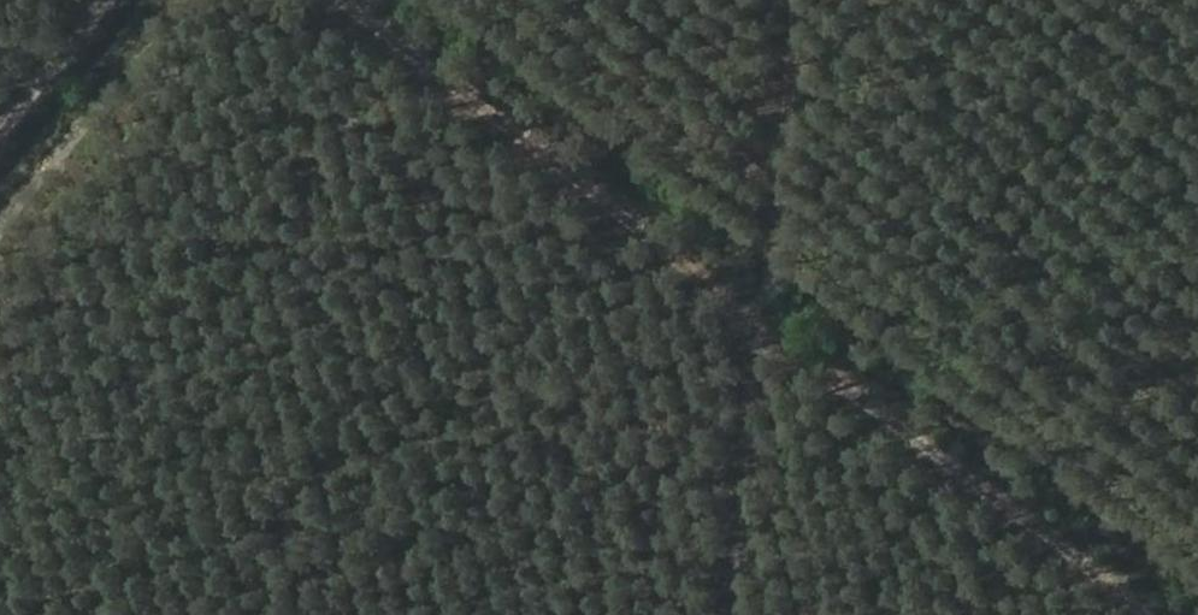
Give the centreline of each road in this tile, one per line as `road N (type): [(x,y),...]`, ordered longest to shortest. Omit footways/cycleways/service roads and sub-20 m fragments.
road 1 (track): [(1176,614),(380,0)]
road 2 (track): [(751,614),(815,0)]
road 3 (track): [(127,0),(0,170)]

